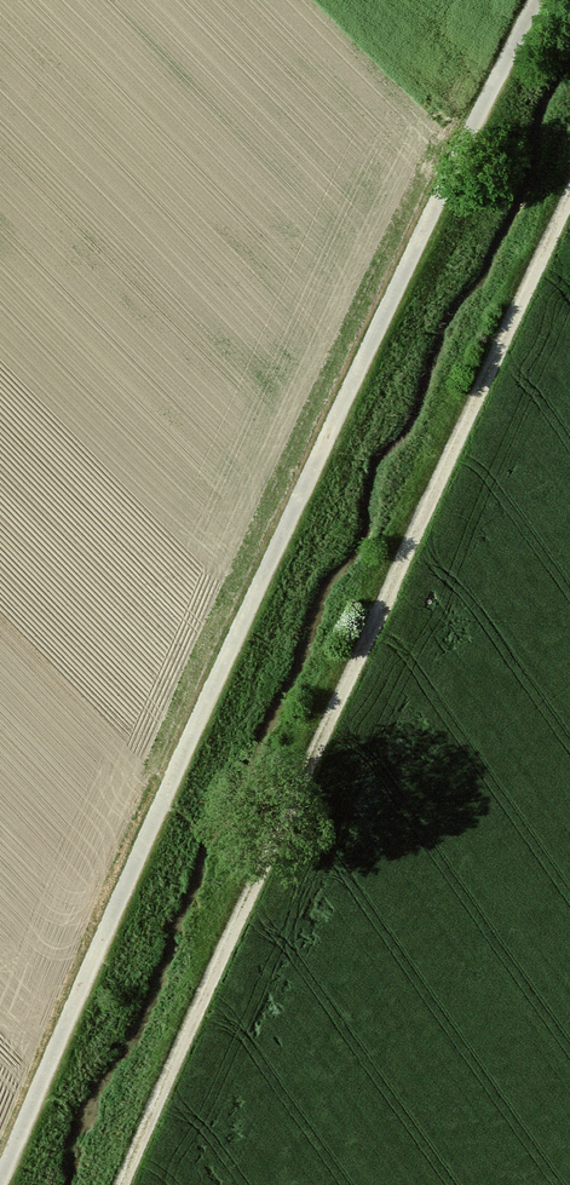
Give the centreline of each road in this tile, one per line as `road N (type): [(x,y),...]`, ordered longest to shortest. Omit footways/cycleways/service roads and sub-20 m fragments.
road 1 (track): [(536,0),(190,733),(0,1180)]
road 2 (track): [(569,197),(122,1184)]

